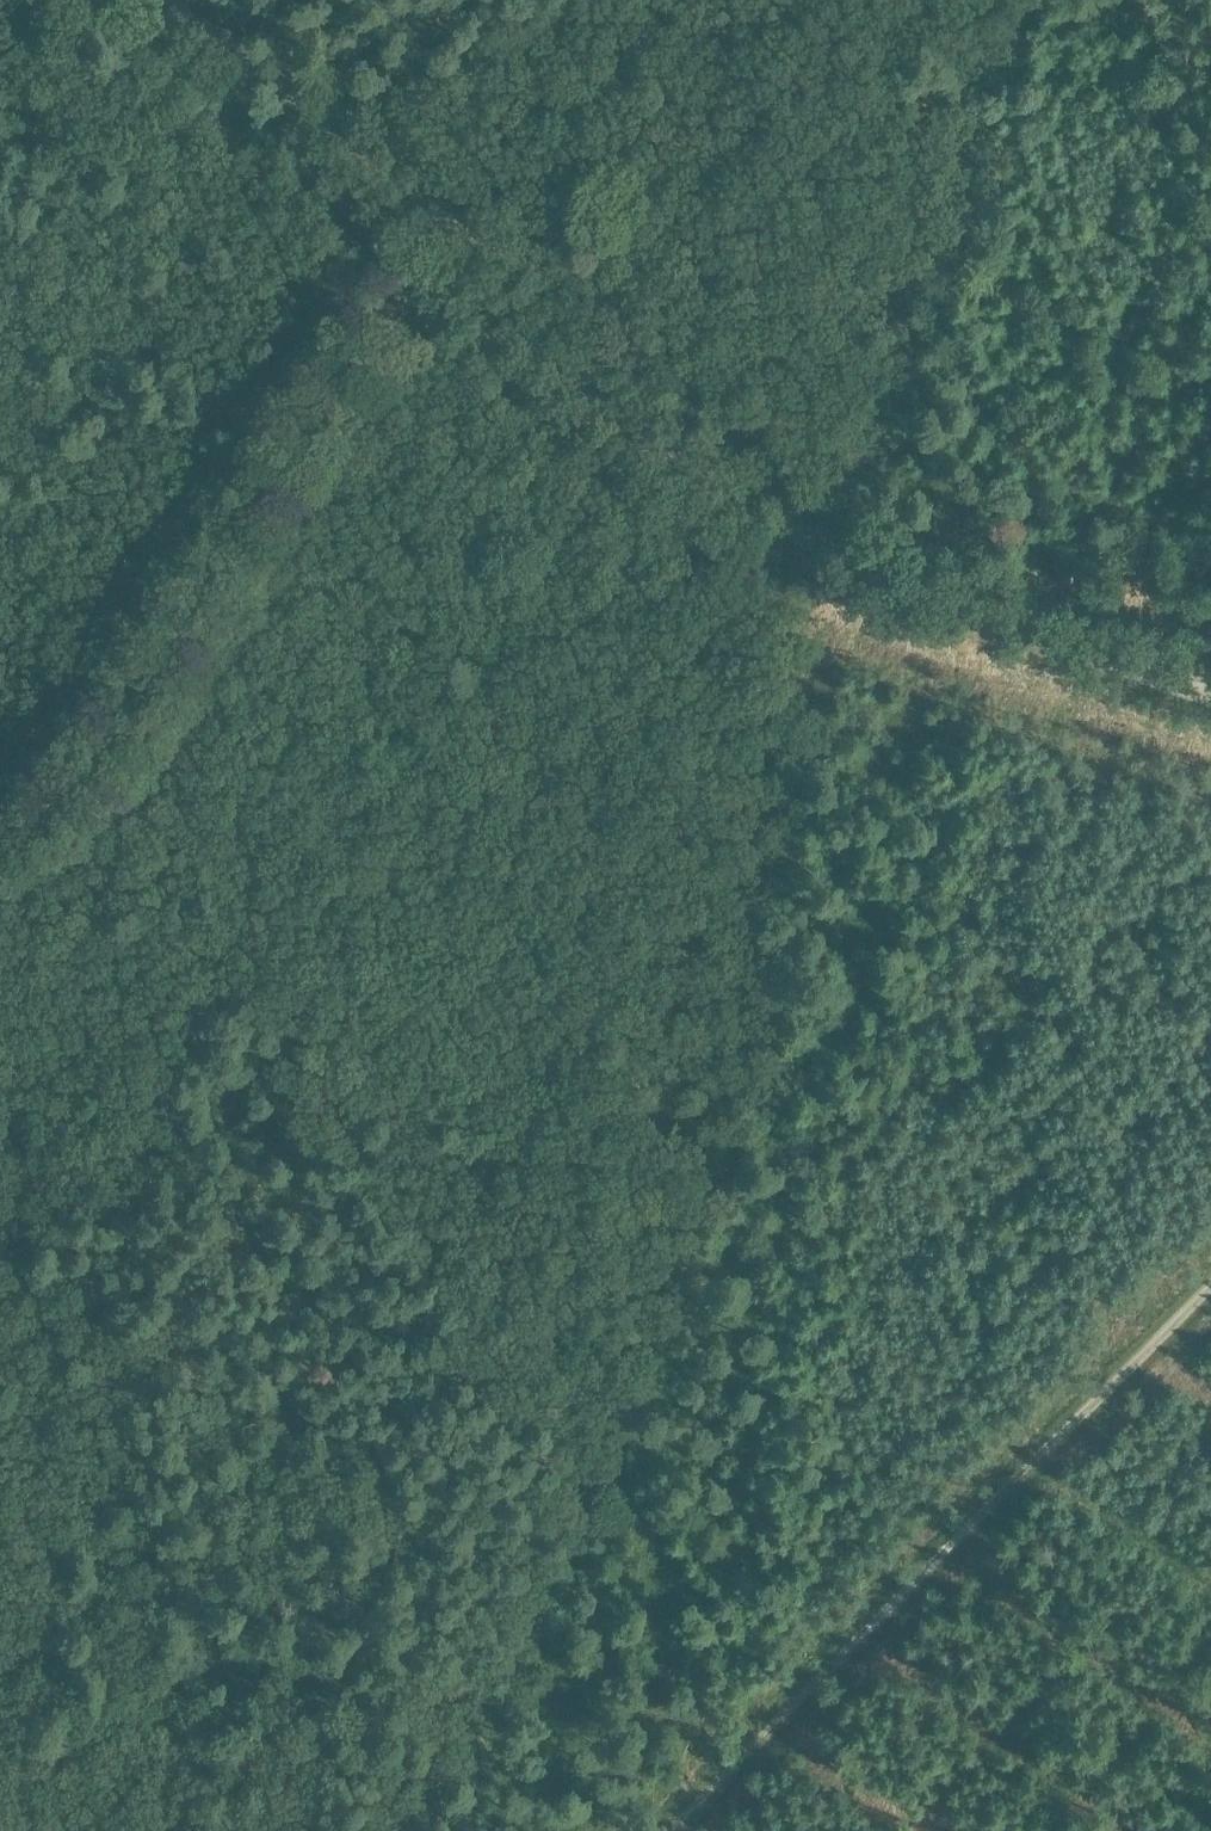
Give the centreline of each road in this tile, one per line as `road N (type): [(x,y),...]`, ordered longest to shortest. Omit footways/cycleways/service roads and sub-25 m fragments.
road 1 (tertiary): [(1210,671),(786,526),(681,468),(583,382),(380,158),(158,0)]
road 2 (track): [(670,1830),(1210,1285)]
road 3 (track): [(0,837),(42,814),(95,759),(320,416),(452,232)]

